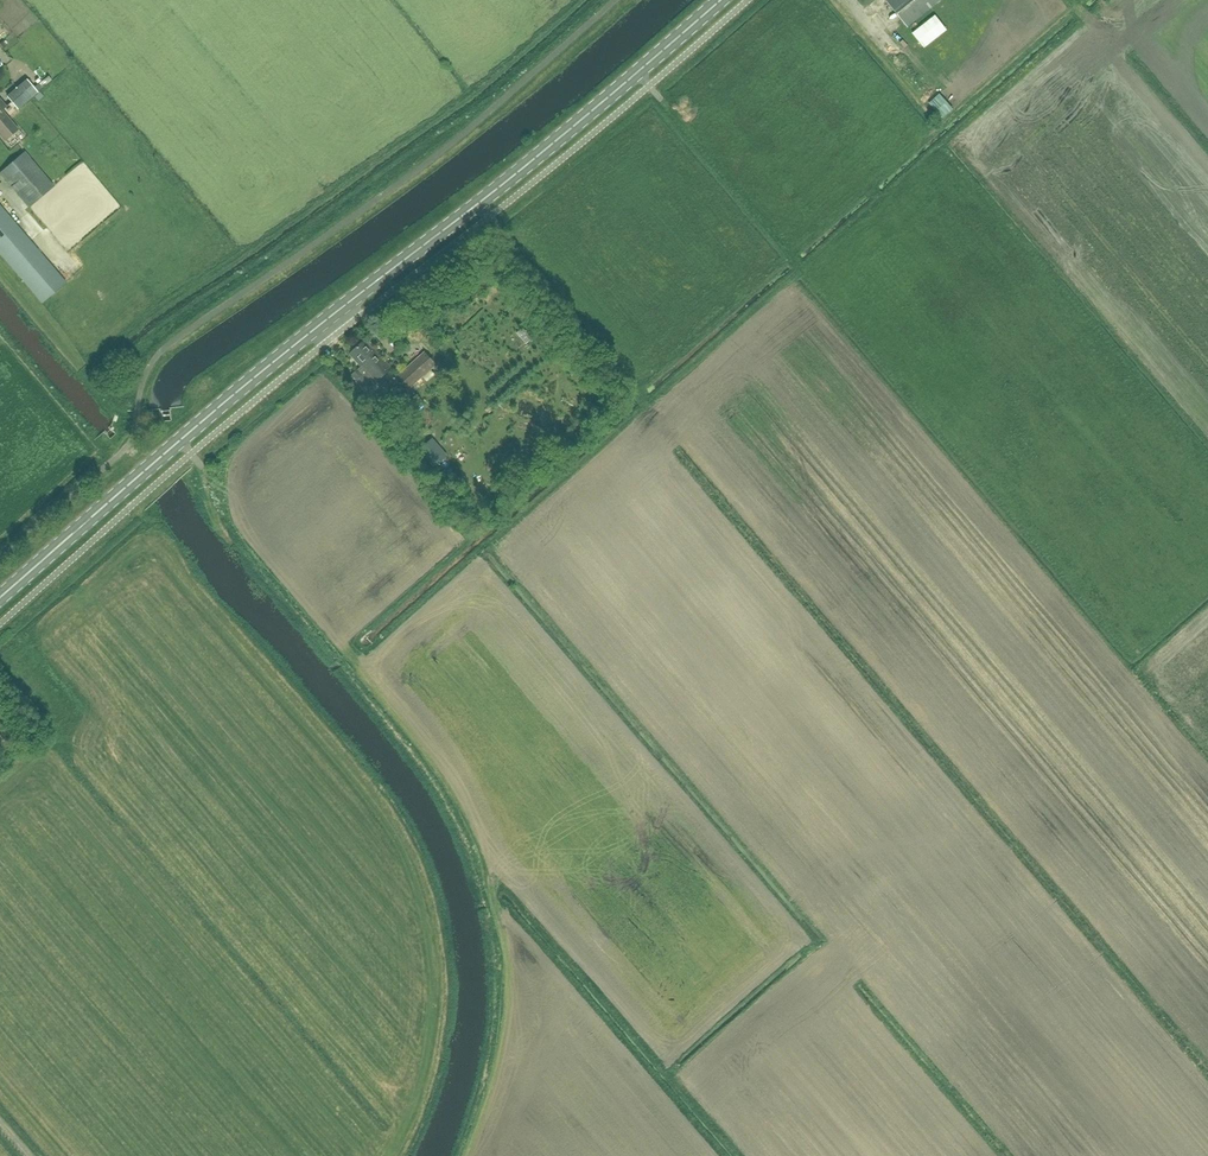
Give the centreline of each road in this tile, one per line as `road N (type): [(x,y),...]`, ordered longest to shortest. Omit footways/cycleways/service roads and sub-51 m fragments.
road 1 (primary): [(0,600),(285,354),(504,186),(721,0)]

